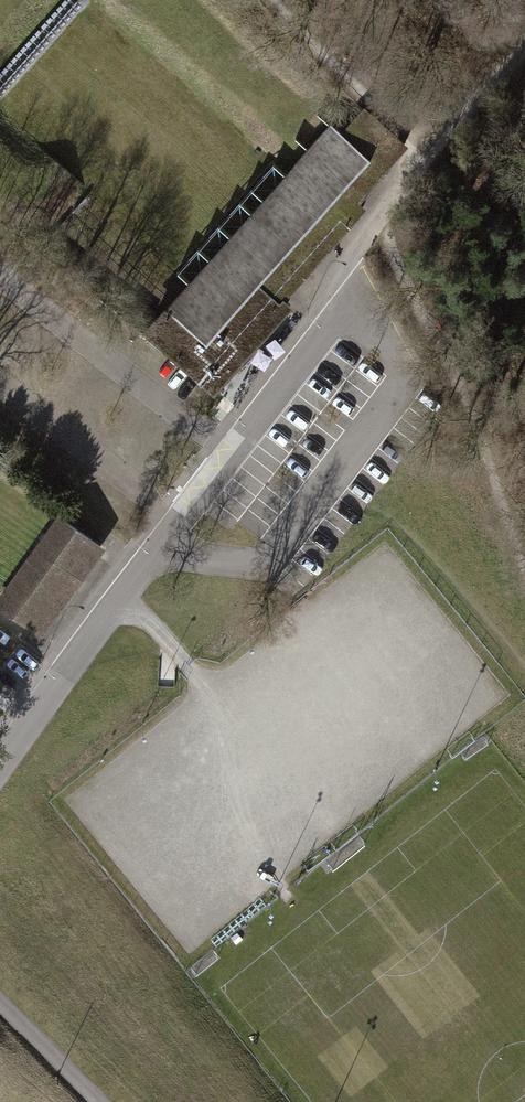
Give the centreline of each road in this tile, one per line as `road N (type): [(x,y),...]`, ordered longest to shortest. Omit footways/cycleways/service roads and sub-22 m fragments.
road 1 (unclassified): [(0,756),(354,286)]
road 2 (track): [(524,571),(444,347),(378,216)]
road 3 (track): [(431,150),(277,0)]
road 4 (track): [(424,158),(524,46)]
road 5 (unclassified): [(95,1101),(0,1006)]

